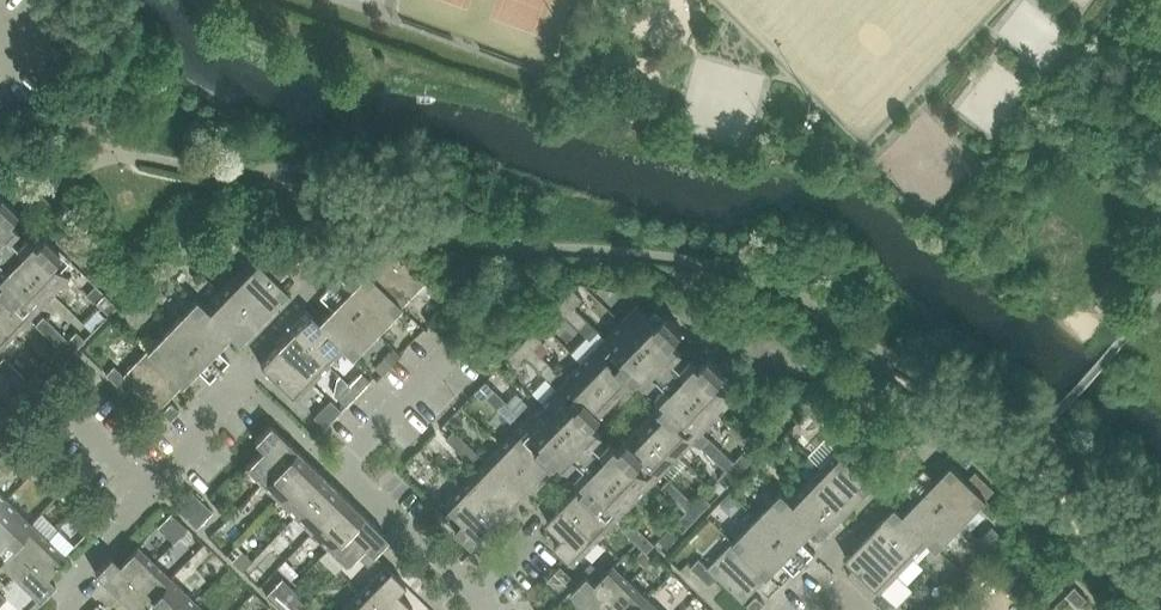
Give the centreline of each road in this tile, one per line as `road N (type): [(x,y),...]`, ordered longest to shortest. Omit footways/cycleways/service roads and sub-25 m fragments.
road 1 (residential): [(73,609),(86,559),(253,390)]
road 2 (residential): [(481,601),(464,584),(563,480)]

